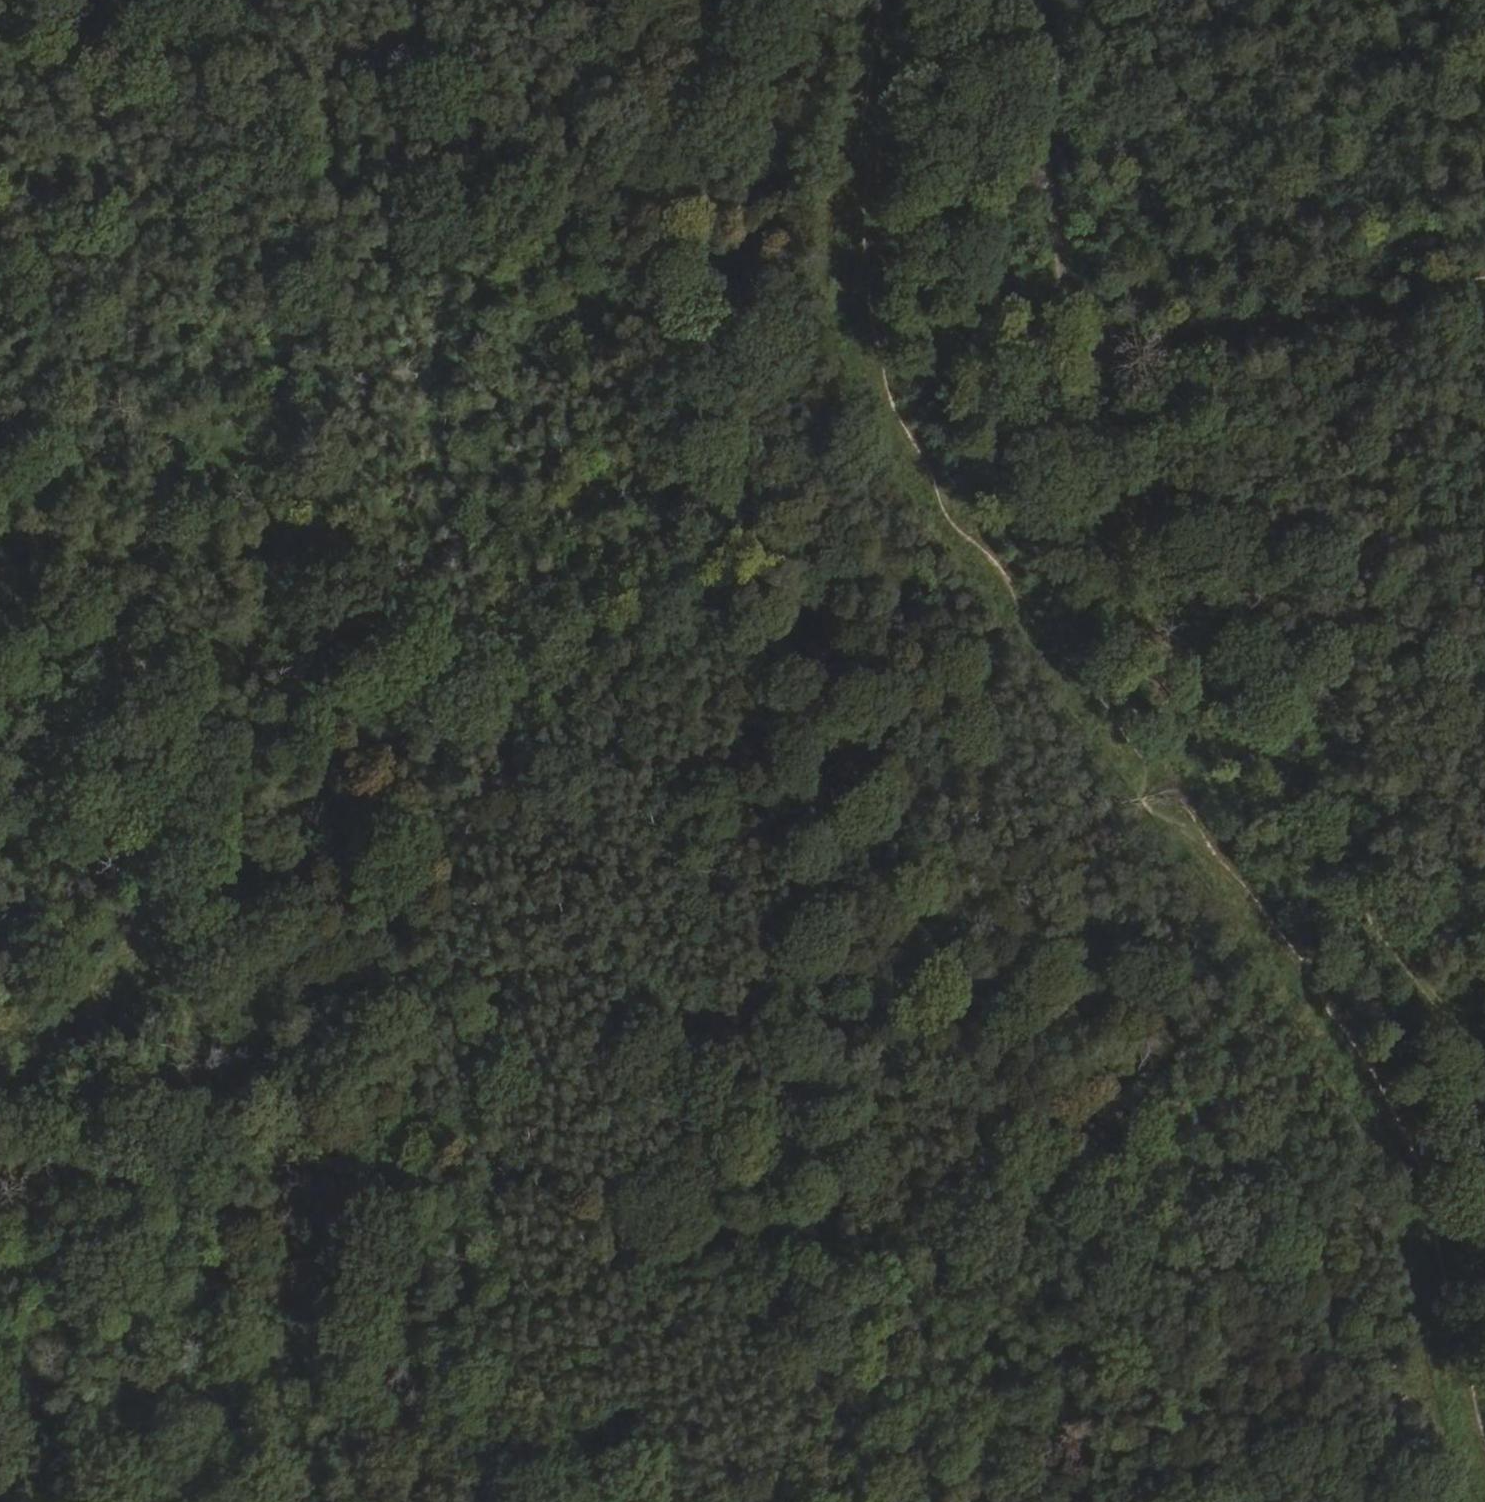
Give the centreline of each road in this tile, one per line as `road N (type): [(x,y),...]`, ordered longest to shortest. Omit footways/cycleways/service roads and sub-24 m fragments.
road 1 (track): [(0,1124),(747,547)]

